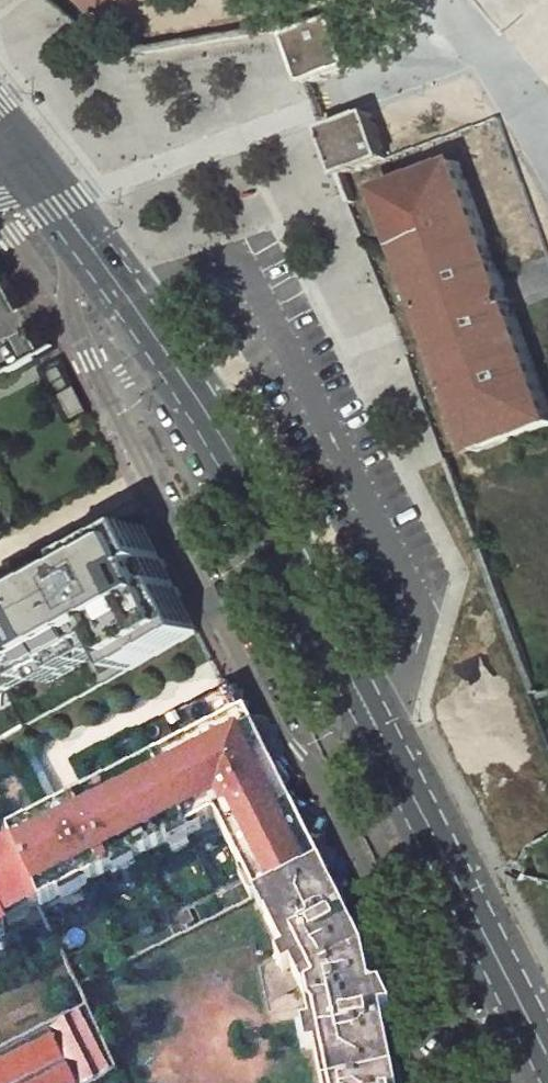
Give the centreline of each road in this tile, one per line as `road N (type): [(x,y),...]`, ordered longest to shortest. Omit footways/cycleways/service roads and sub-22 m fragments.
road 1 (primary): [(524,1008),(252,489),(91,246)]
road 2 (residential): [(69,310),(276,729),(324,787),(478,1082)]
road 3 (residential): [(0,198),(69,310)]

